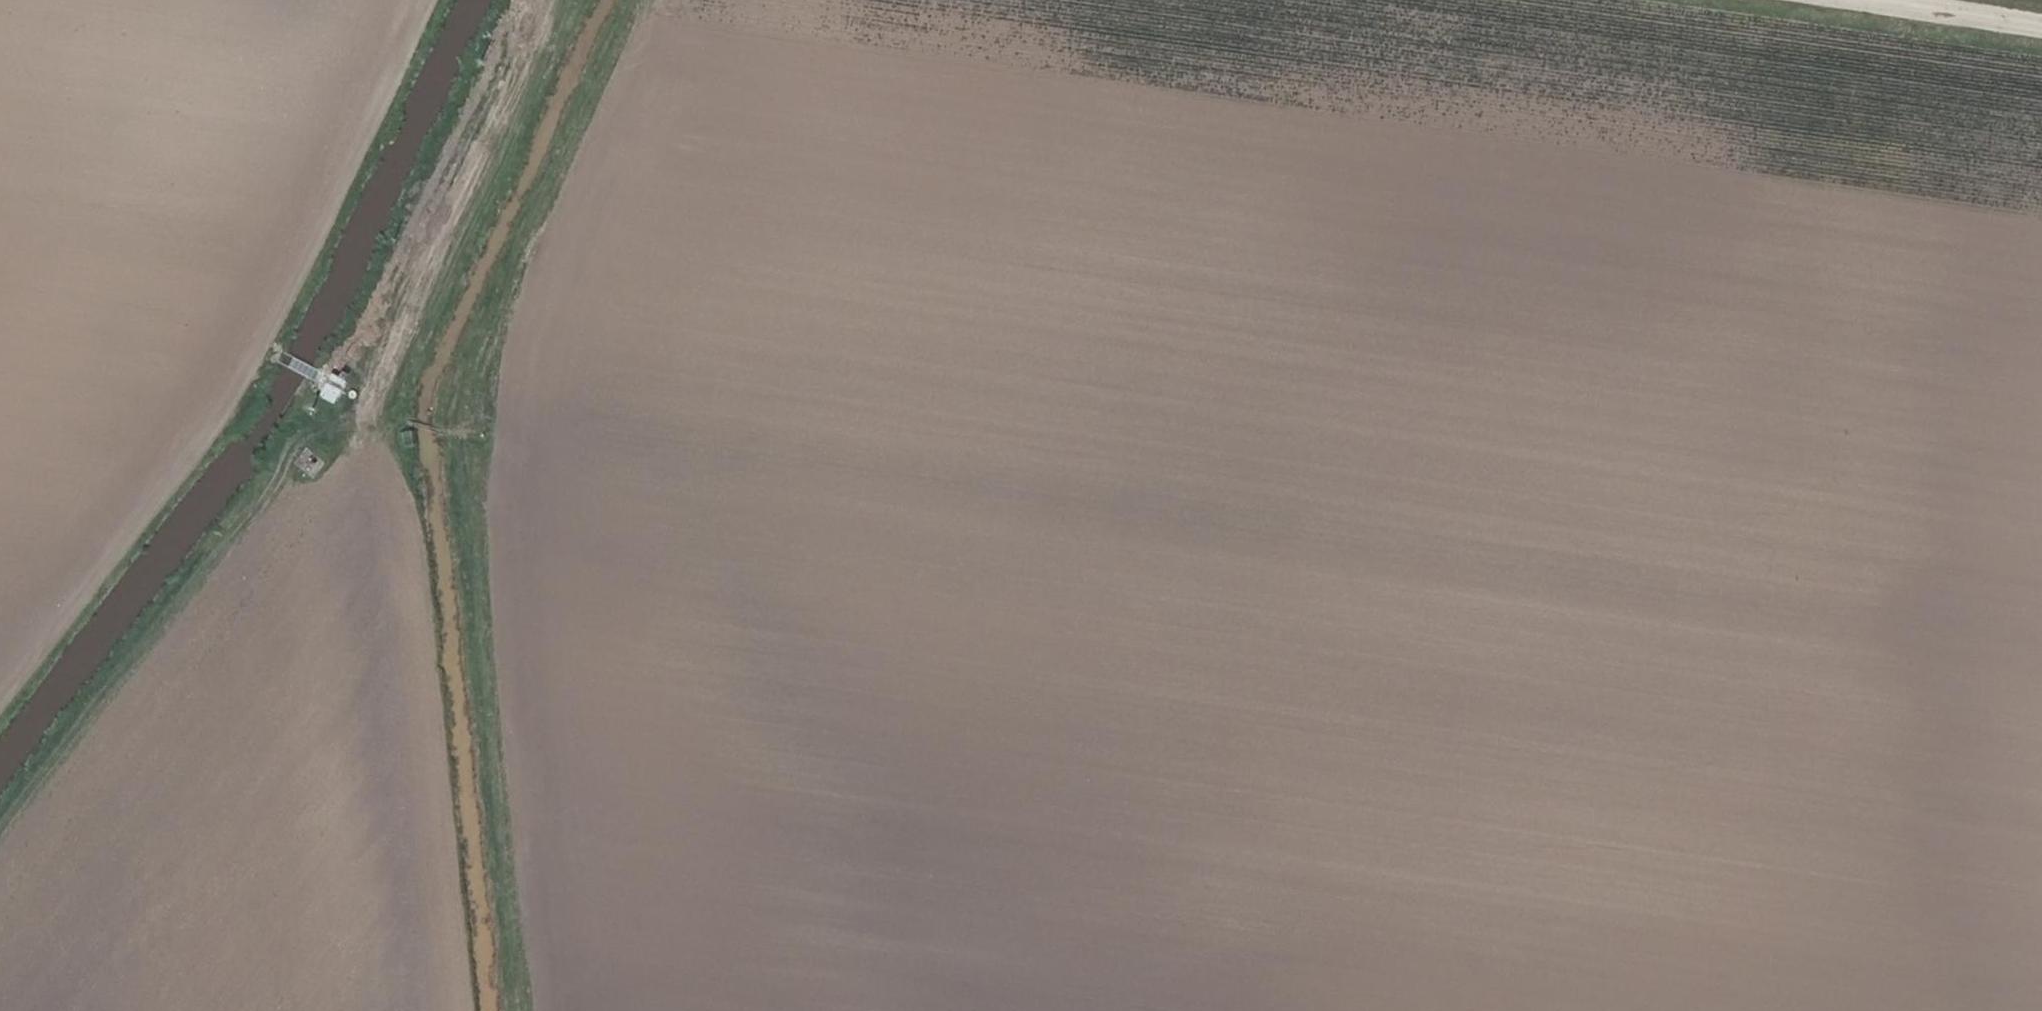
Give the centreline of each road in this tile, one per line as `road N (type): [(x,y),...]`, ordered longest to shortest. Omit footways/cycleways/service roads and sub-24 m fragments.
road 1 (track): [(0,713),(245,406),(433,0)]
road 2 (track): [(2041,28),(1848,0)]

